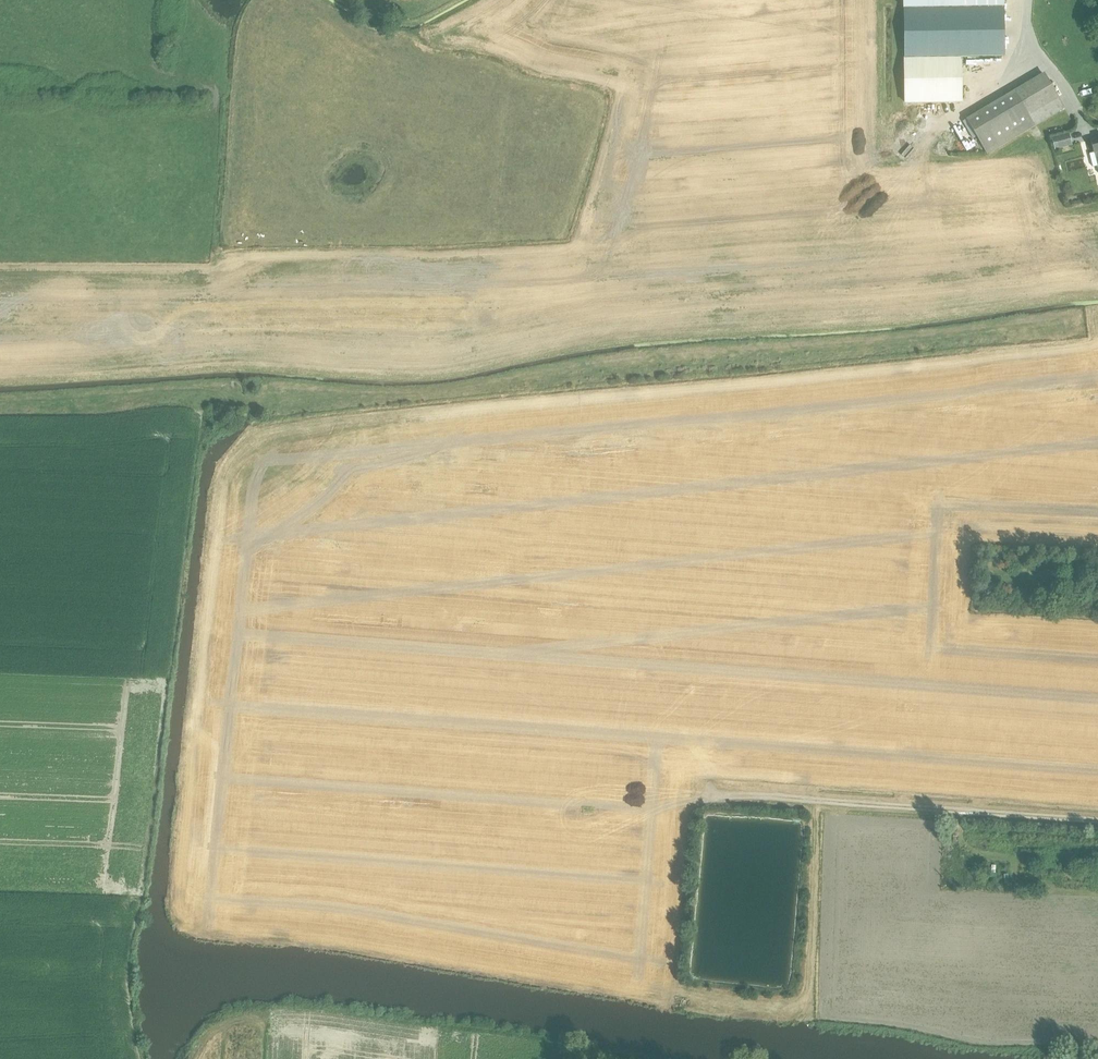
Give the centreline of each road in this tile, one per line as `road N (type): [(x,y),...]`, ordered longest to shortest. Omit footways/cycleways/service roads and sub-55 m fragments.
road 1 (unclassified): [(1097,820),(695,791)]

